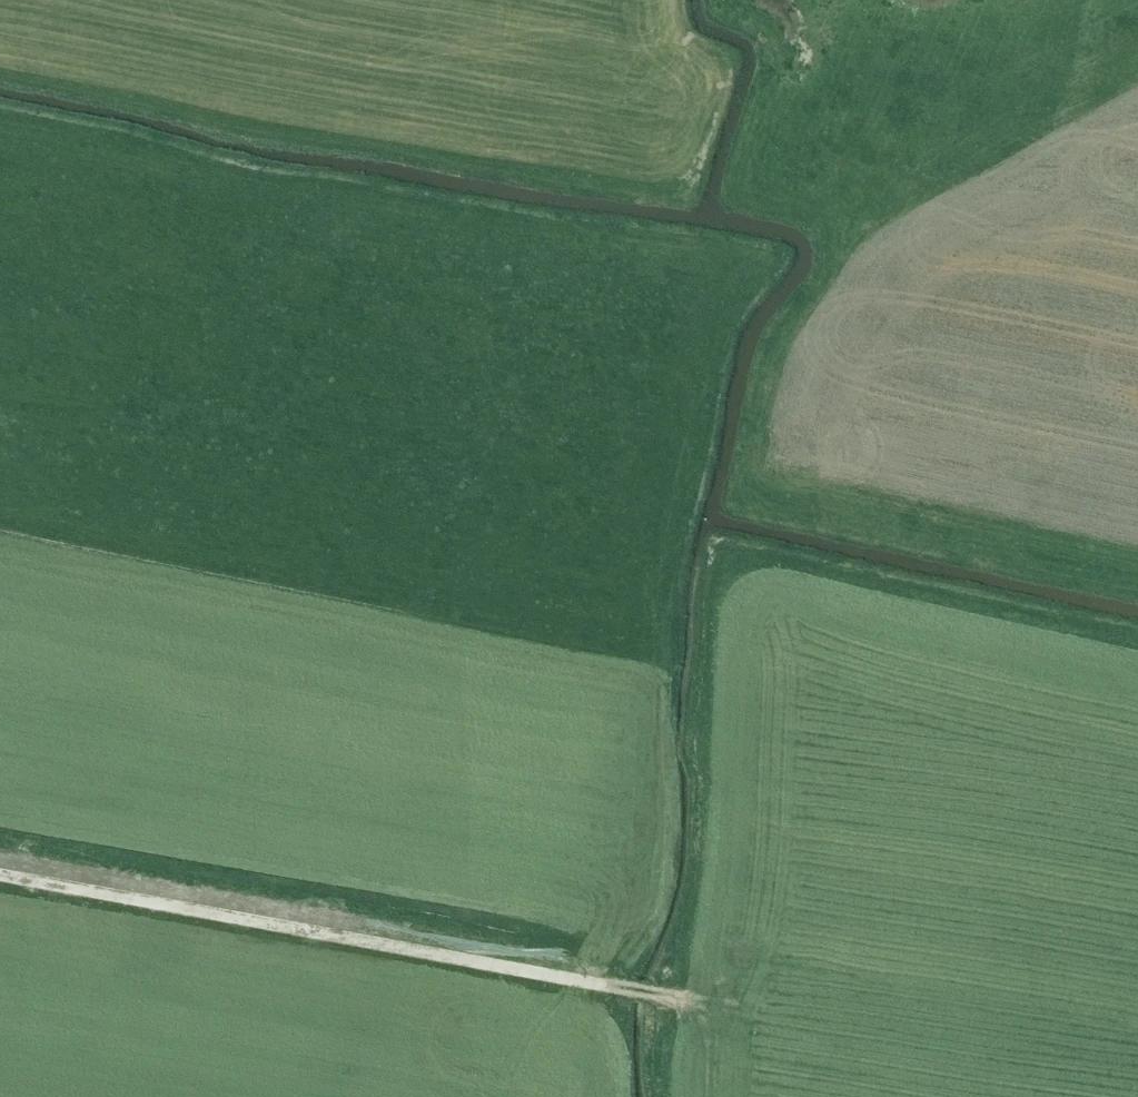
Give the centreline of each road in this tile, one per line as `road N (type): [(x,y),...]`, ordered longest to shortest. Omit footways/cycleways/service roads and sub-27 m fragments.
road 1 (track): [(0,877),(608,986),(694,993),(729,1020),(727,1096)]

